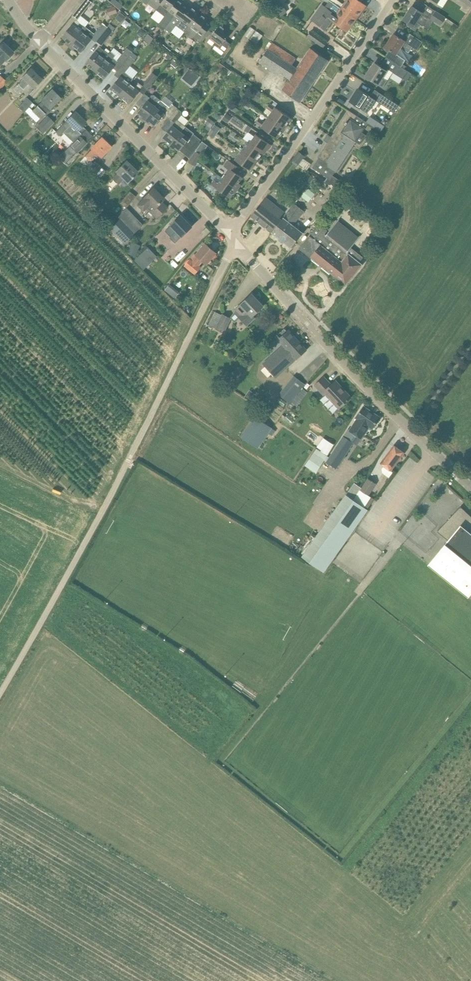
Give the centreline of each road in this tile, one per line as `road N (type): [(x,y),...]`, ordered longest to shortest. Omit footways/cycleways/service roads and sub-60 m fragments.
road 1 (unclassified): [(0,695),(236,242)]
road 2 (tertiary): [(470,486),(236,242)]
road 3 (unclassified): [(230,235),(391,0)]
road 4 (tertiary): [(230,235),(39,42)]

